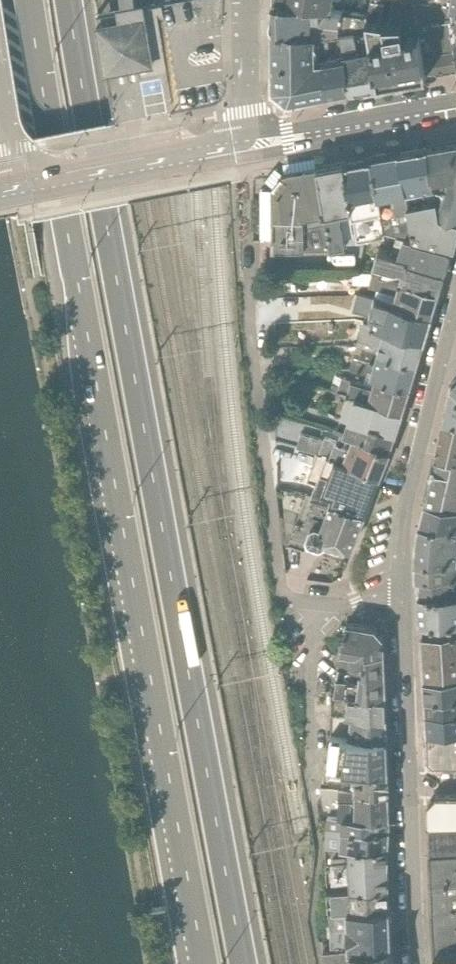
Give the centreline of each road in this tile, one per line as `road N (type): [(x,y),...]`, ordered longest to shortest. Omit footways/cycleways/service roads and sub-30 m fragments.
road 1 (motorway): [(29,0),(204,963)]
road 2 (motorway): [(241,963),(67,0)]
road 3 (residential): [(313,608),(281,595),(248,278)]
road 4 (residential): [(445,366),(400,542),(401,597)]
road 5 (secondary): [(228,154),(17,191)]
road 6 (secondary): [(246,151),(455,115)]
road 7 (residential): [(401,597),(409,785)]
road 8 (residential): [(409,785),(417,963)]
road 9 (residential): [(307,778),(313,608)]
road 10 (residential): [(246,151),(248,0)]

